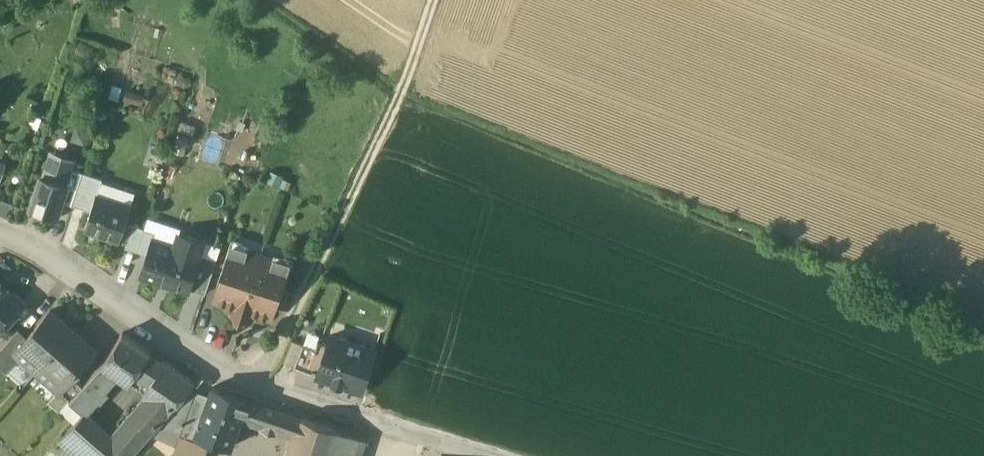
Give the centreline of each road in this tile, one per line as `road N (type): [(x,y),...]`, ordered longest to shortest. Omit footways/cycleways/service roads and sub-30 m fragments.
road 1 (residential): [(0,233),(256,383),(498,455)]
road 2 (track): [(256,383),(399,102),(433,0)]

